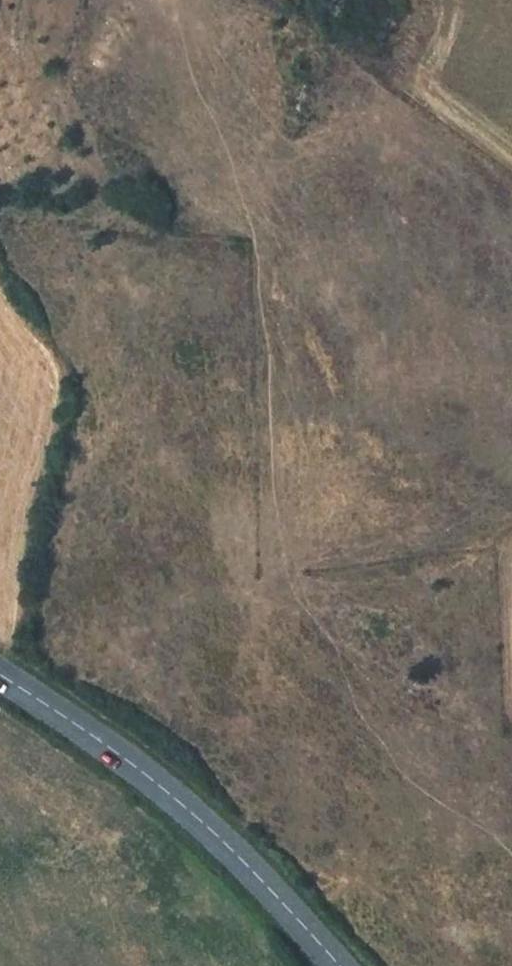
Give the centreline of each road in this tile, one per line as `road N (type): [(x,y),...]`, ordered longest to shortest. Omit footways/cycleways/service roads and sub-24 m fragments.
road 1 (primary): [(0,669),(173,788),(348,965)]

